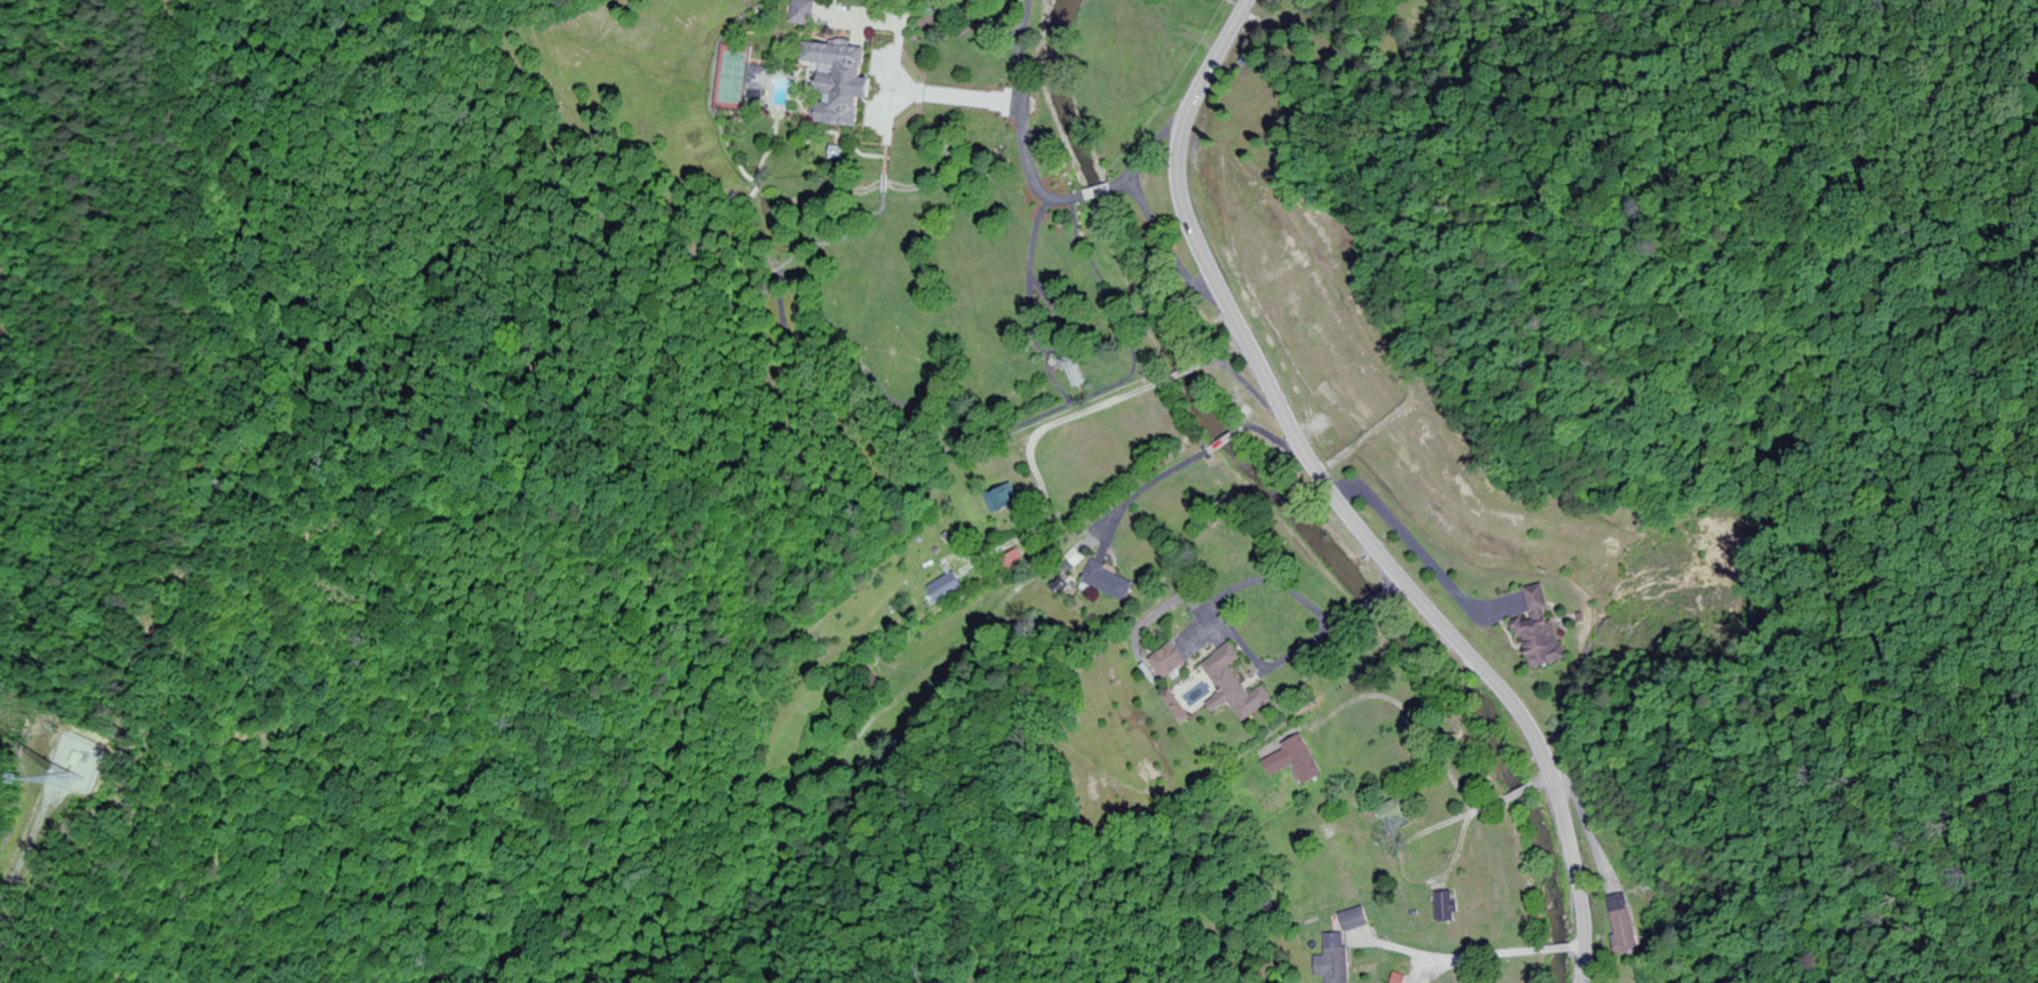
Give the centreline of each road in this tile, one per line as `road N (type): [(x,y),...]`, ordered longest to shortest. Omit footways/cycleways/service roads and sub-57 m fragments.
road 1 (secondary): [(1250,0),(1182,135),(1179,178),(1191,224),(1323,478),(1504,692),(1540,746),(1577,873),(1582,982)]
road 2 (residential): [(1534,786),(1269,894)]

